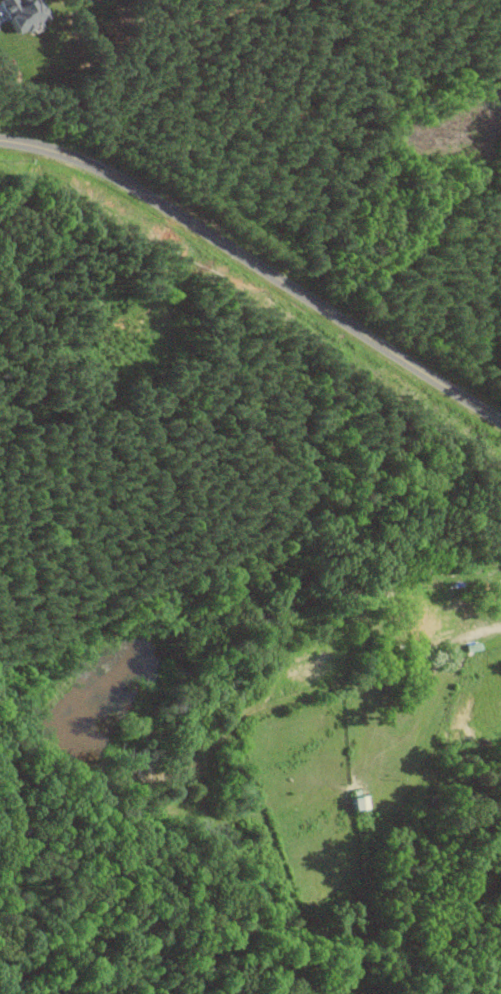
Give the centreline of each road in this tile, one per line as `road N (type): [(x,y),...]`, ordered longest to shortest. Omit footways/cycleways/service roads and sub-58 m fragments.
road 1 (residential): [(500,420),(110,175),(0,144)]

